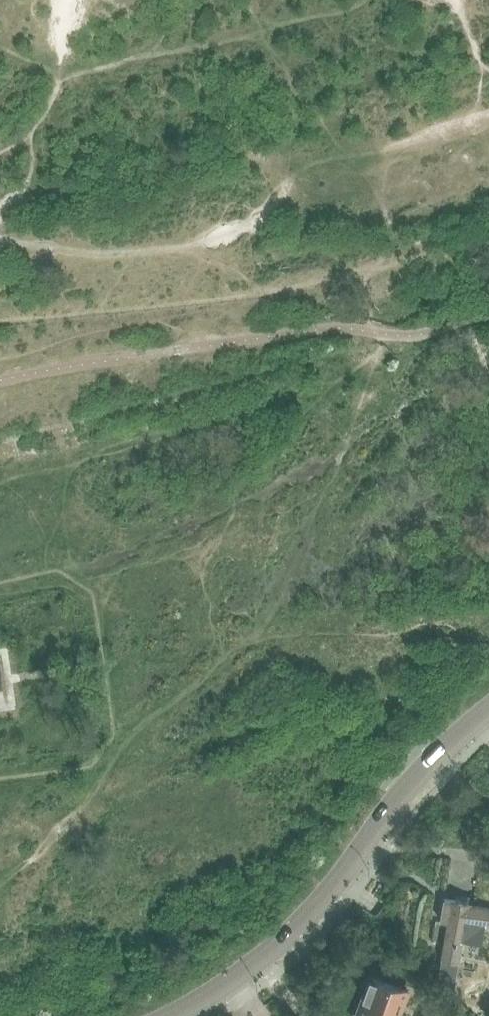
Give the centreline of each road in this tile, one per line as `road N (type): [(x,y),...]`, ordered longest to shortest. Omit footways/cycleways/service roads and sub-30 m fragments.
road 1 (secondary): [(176,1015),(228,988),(312,918),(397,804),(488,707)]

